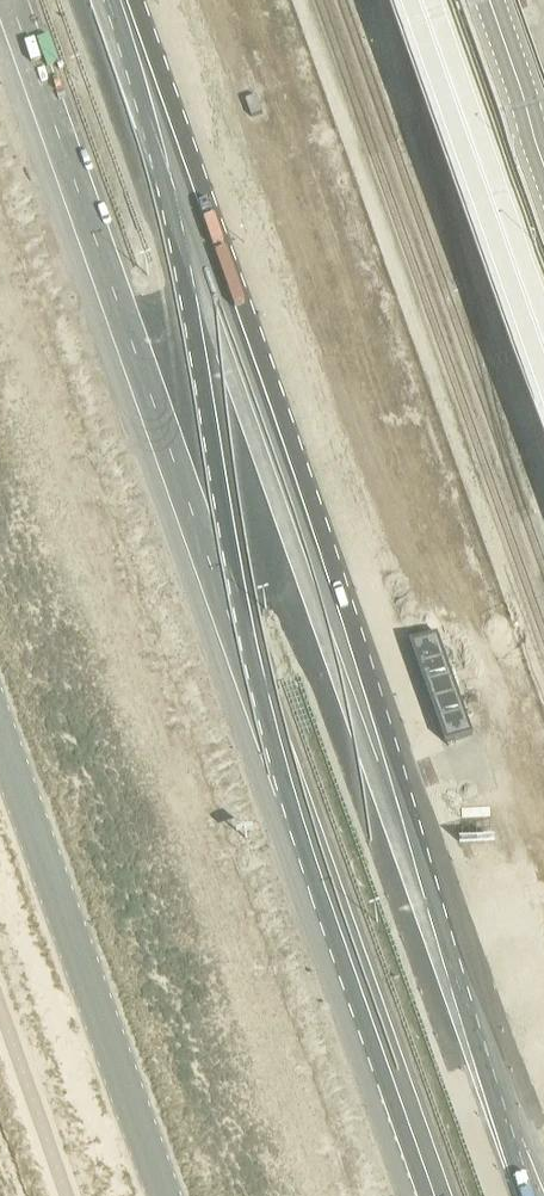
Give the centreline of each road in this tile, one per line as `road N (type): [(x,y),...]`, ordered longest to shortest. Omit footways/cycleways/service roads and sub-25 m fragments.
road 1 (secondary): [(521,1195),(198,241)]
road 2 (trunk): [(0,9),(239,681)]
road 3 (trunk): [(239,681),(429,1195)]
road 4 (unclassified): [(0,737),(162,1195)]
road 5 (secondary): [(198,241),(239,681)]
road 6 (secondary): [(198,241),(123,0)]

